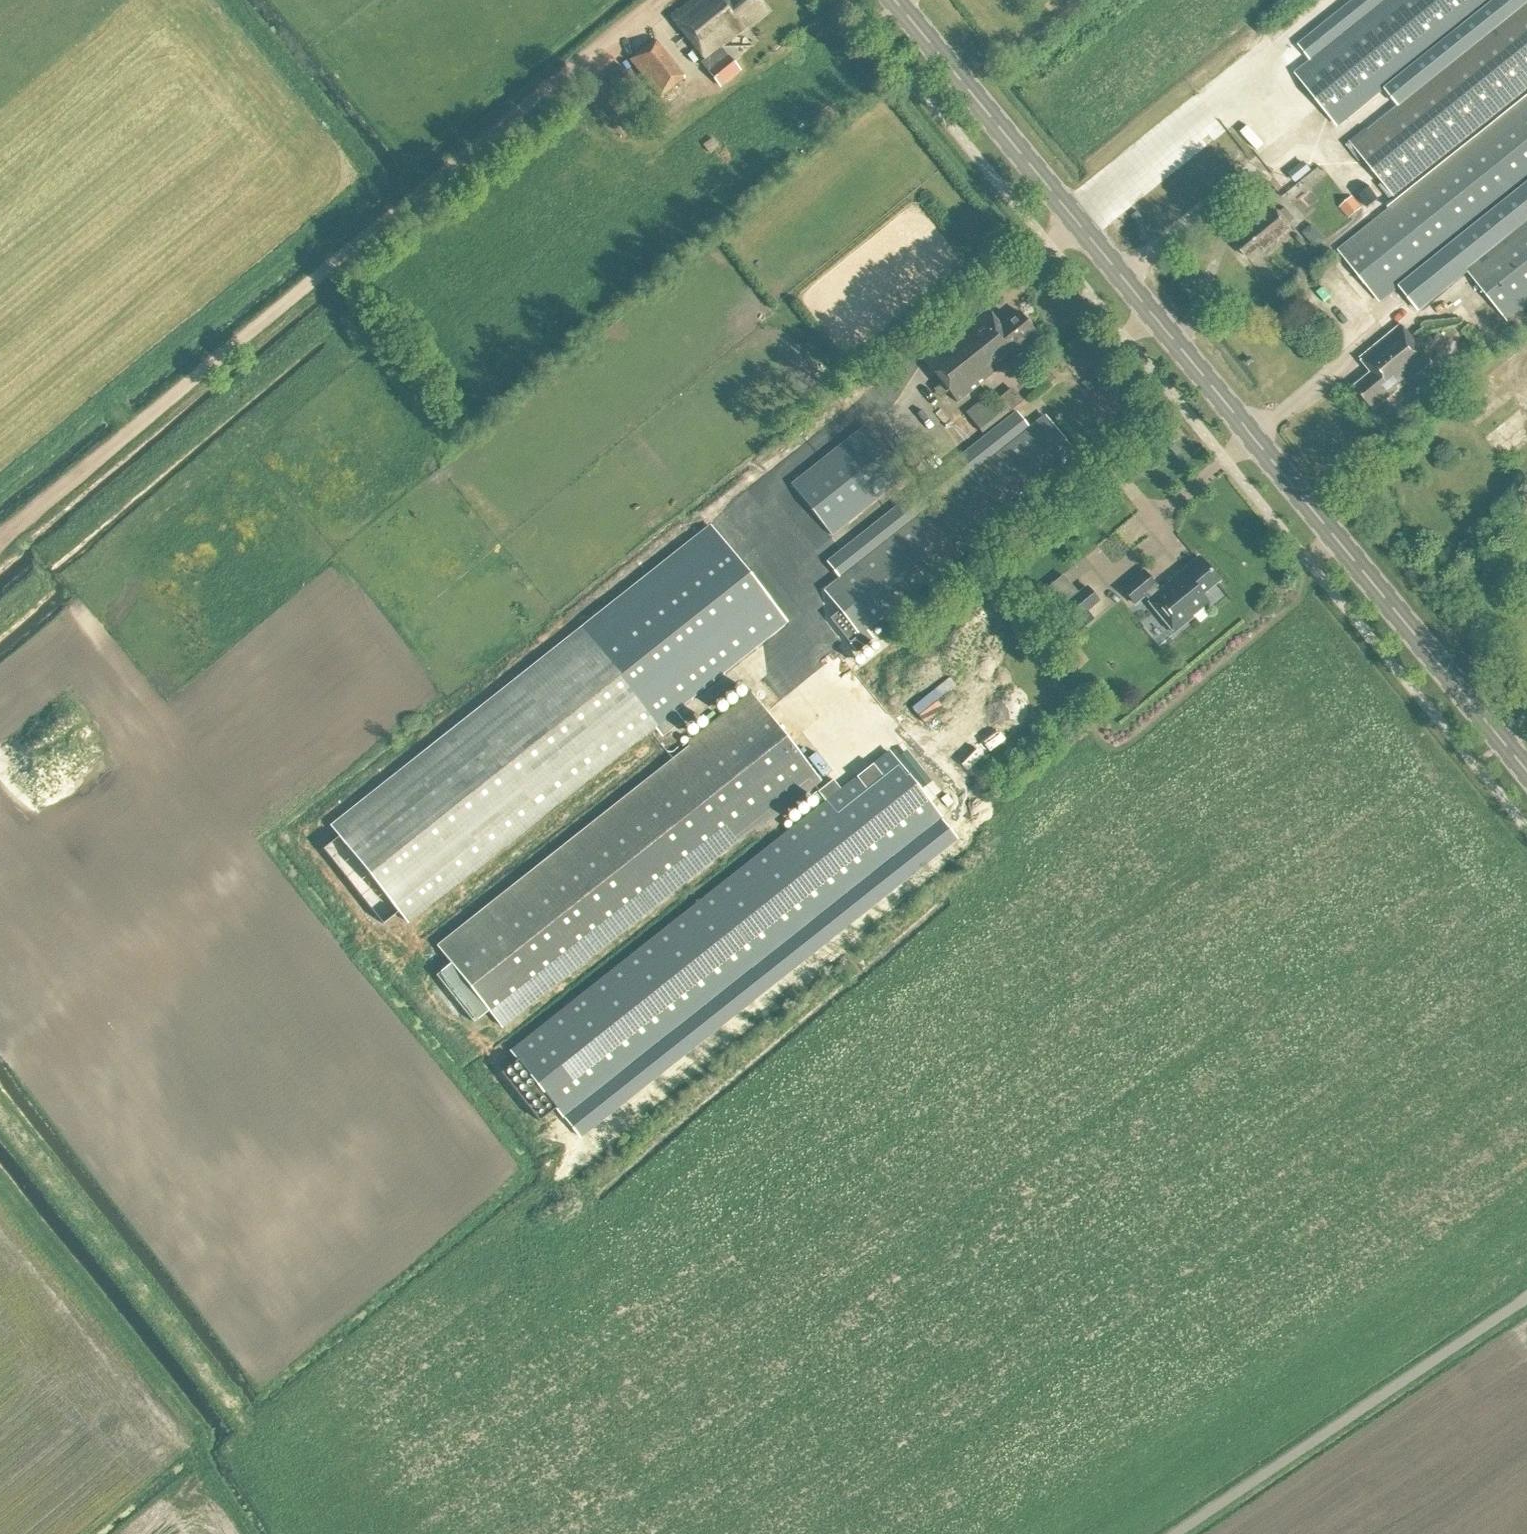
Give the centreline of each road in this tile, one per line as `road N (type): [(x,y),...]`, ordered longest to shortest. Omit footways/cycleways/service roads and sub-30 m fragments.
road 1 (secondary): [(1526,772),(894,0)]
road 2 (track): [(0,537),(659,0)]
road 3 (track): [(1526,1297),(1174,1533)]

